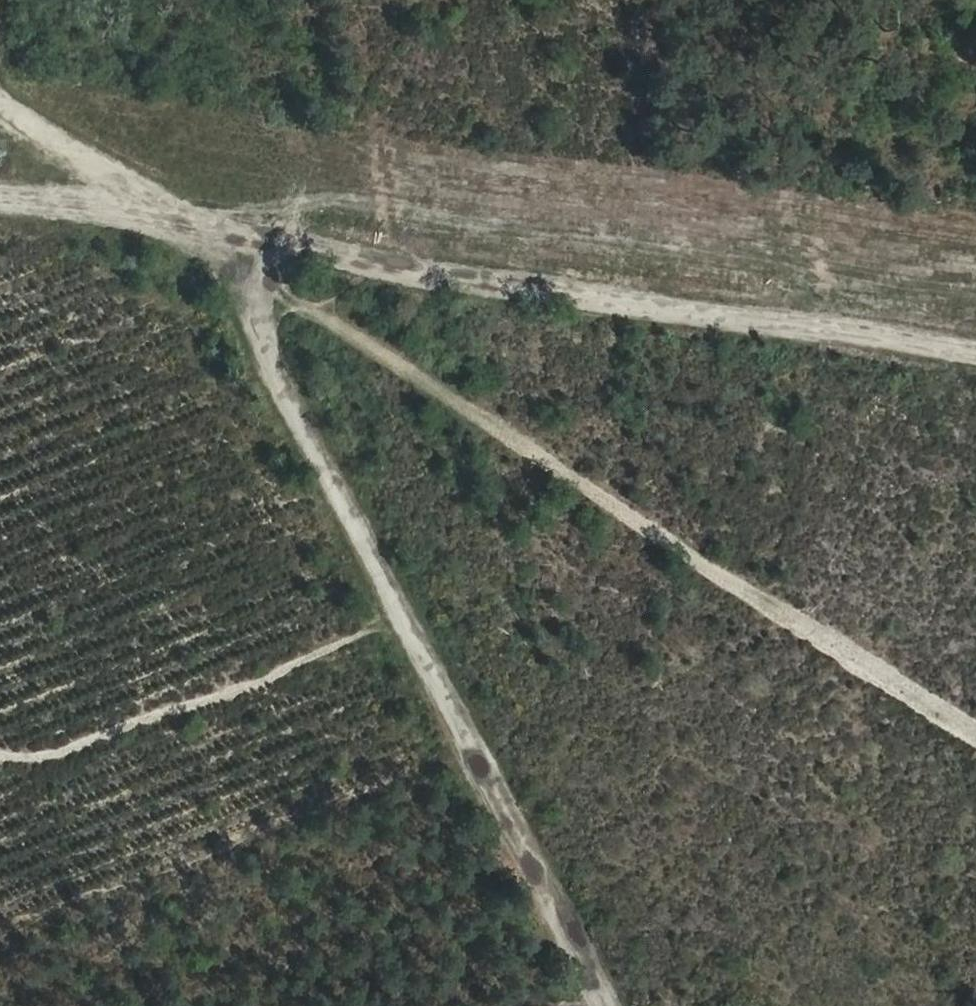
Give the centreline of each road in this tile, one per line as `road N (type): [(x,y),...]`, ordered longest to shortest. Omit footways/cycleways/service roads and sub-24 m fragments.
road 1 (track): [(975,359),(205,236),(0,107)]
road 2 (track): [(975,730),(205,236)]
road 3 (track): [(611,1005),(205,236)]
road 4 (track): [(404,614),(231,693),(106,730),(51,758),(0,753)]

